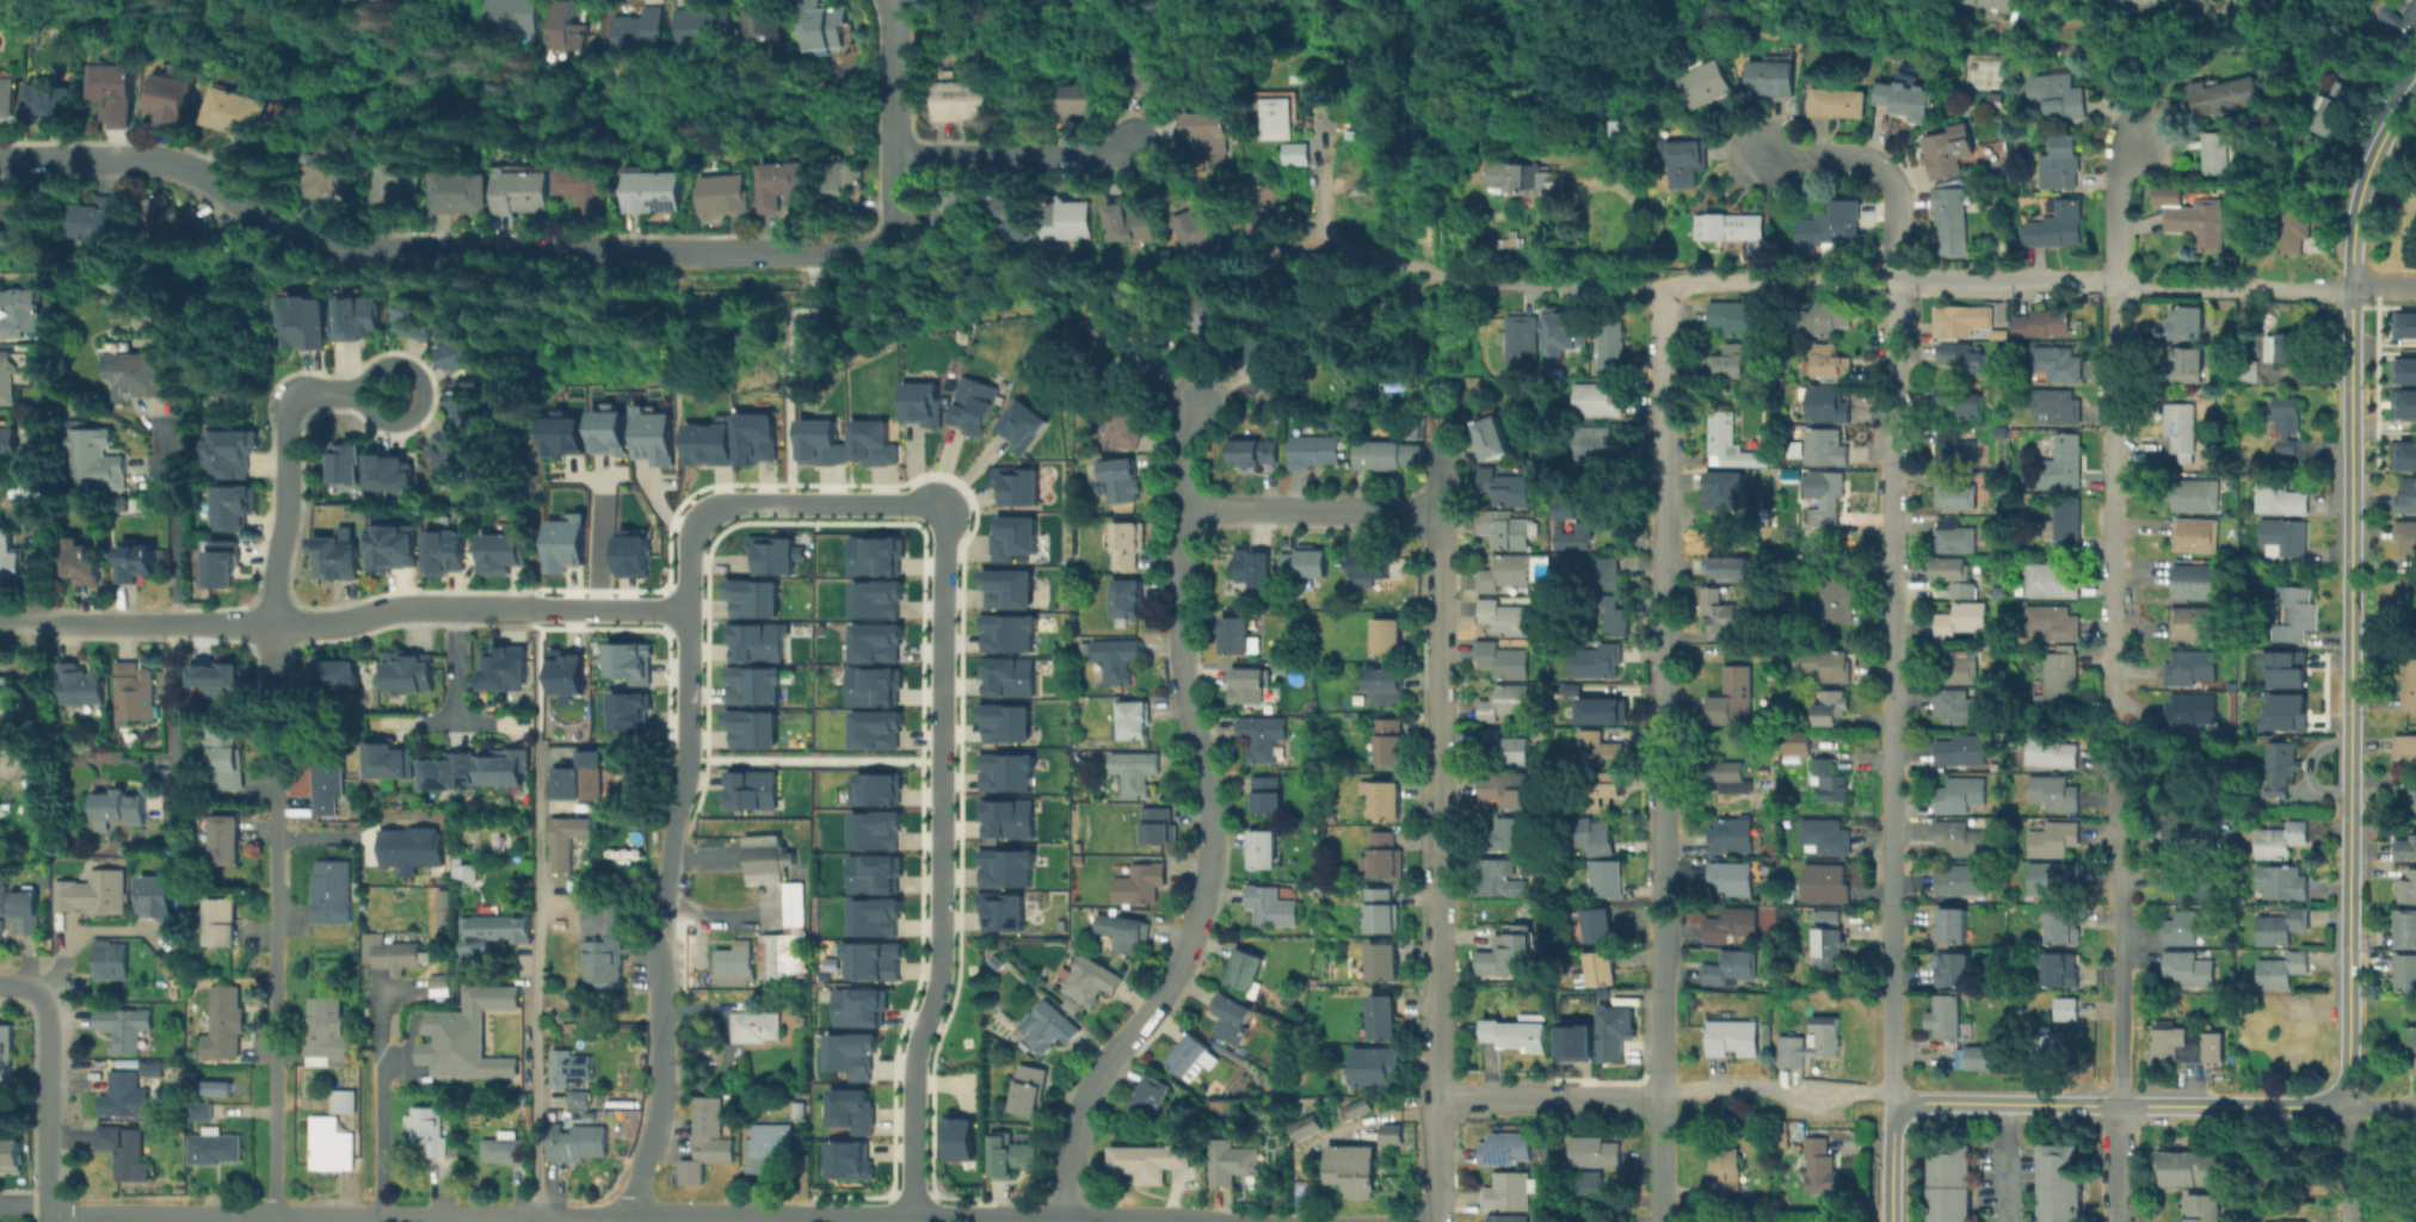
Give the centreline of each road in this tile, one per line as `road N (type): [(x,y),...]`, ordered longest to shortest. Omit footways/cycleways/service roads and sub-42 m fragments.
road 1 (residential): [(892,153),(890,223),(851,249),(345,248),(288,232),(172,162),(0,156)]
road 2 (residential): [(1668,286),(1658,1221)]
road 3 (residential): [(1893,283),(1888,1068),(1900,1109)]
road 4 (residential): [(808,1217),(45,1215)]
road 5 (residential): [(1070,1218),(1080,1107),(1169,986),(1206,890),(1209,797),(1181,654),(1182,507)]
road 6 (residential): [(911,1218),(917,1054),(942,969),(943,537),(936,513)]
road 7 (tertiary): [(2352,474),(2349,1109)]
road 8 (residential): [(1441,508),(1435,1098)]
road 9 (residential): [(2143,137),(2115,187),(2114,708)]
road 10 (residential): [(536,1216),(540,747)]
road 11 (residential): [(276,1218),(276,755)]
road 12 (residential): [(2116,764),(2121,1221)]
road 13 (tertiary): [(2349,1109),(1900,1109)]
road 14 (residential): [(676,814),(664,945),(664,1087),(630,1217)]
road 15 (residential): [(316,394),(326,402),(358,403),(387,424),(406,422),(424,400),(418,376),(397,364),(353,387),(316,394)]
road 16 (residential): [(1182,507),(1441,508)]
road 17 (residential): [(531,610),(403,607),(275,627)]
road 18 (residential): [(316,394),(298,394),(286,405),(275,627)]
road 19 (residential): [(1893,283),(1641,288)]
road 20 (residential): [(1900,1109),(1876,1094),(1713,1088),(1657,1097)]
road 21 (residential): [(936,513),(916,504),(744,504),(702,529)]
road 22 (residential): [(2353,290),(2113,285)]
road 23 (residential): [(892,153),(1132,149)]
road 24 (residential): [(1762,156),(1855,159),(1881,168),(1893,189),(1893,283)]
road 25 (residential): [(275,627),(37,623)]
road 26 (residential): [(35,994),(44,1007),(45,1221)]
road 27 (residential): [(2113,285),(1893,283)]
road 28 (residential): [(702,529),(691,556),(690,745)]
road 29 (residential): [(1194,1221),(981,1218)]
road 30 (tertiary): [(2415,92),(2367,183),(2353,290)]
road 31 (tertiary): [(2353,290),(2352,474)]
road 32 (residential): [(1641,288),(1461,283)]
road 33 (residential): [(981,1218),(808,1217)]
road 34 (residential): [(691,612),(531,610)]
road 35 (residential): [(887,0),(892,153)]

